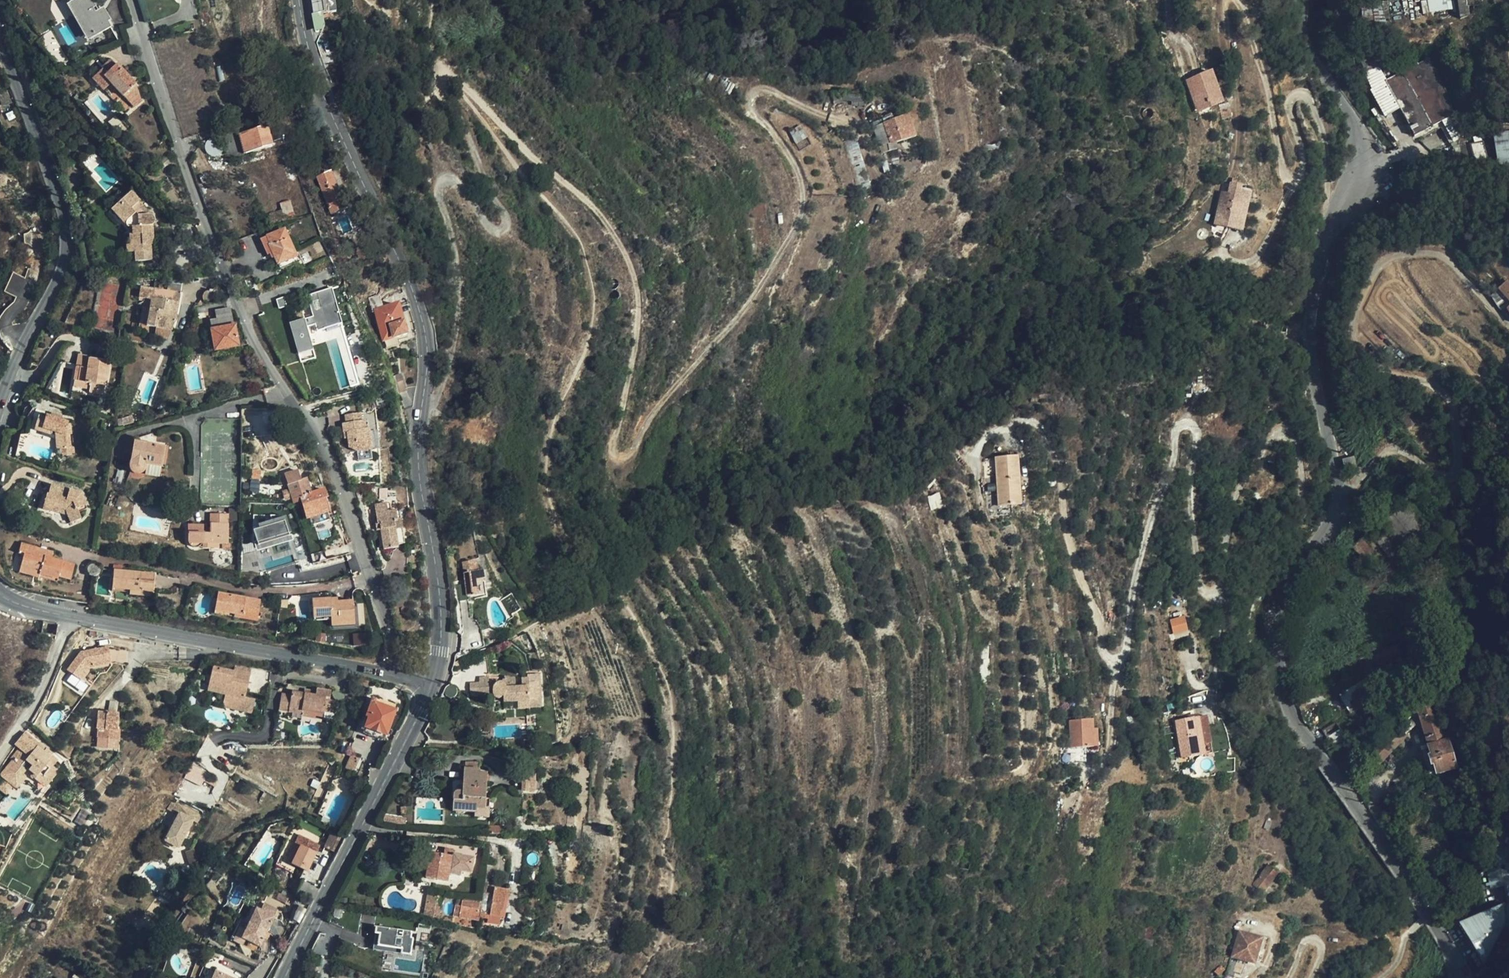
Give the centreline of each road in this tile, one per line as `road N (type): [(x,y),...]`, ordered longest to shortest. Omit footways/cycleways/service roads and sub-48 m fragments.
road 1 (tertiary): [(1457,977),(1429,914),(1306,736),(1282,675),(1286,592),(1325,532),(1337,496),(1313,370),(1310,302),(1360,161),(1352,121),(1323,73),(1303,0)]
road 2 (residential): [(133,0),(220,266),(275,371),(329,447),(399,677)]
road 3 (secondary): [(300,0),(325,96),(424,323),(419,462),(442,626),(433,684)]
road 4 (tertiary): [(0,33),(61,204),(68,245),(0,402)]
road 5 (tertiary): [(70,617),(399,677)]
road 6 (secondary): [(433,684),(286,977)]
road 7 (residential): [(0,753),(47,683),(70,617)]

